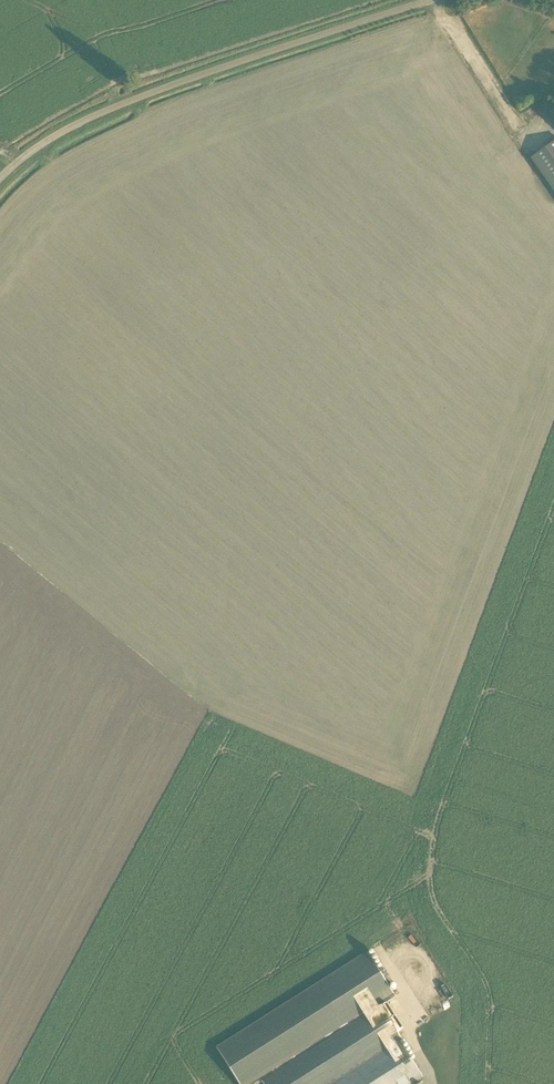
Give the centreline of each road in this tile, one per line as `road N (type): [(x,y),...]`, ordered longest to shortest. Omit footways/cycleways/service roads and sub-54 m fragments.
road 1 (unclassified): [(0,177),(46,134),(163,82),(402,0)]

